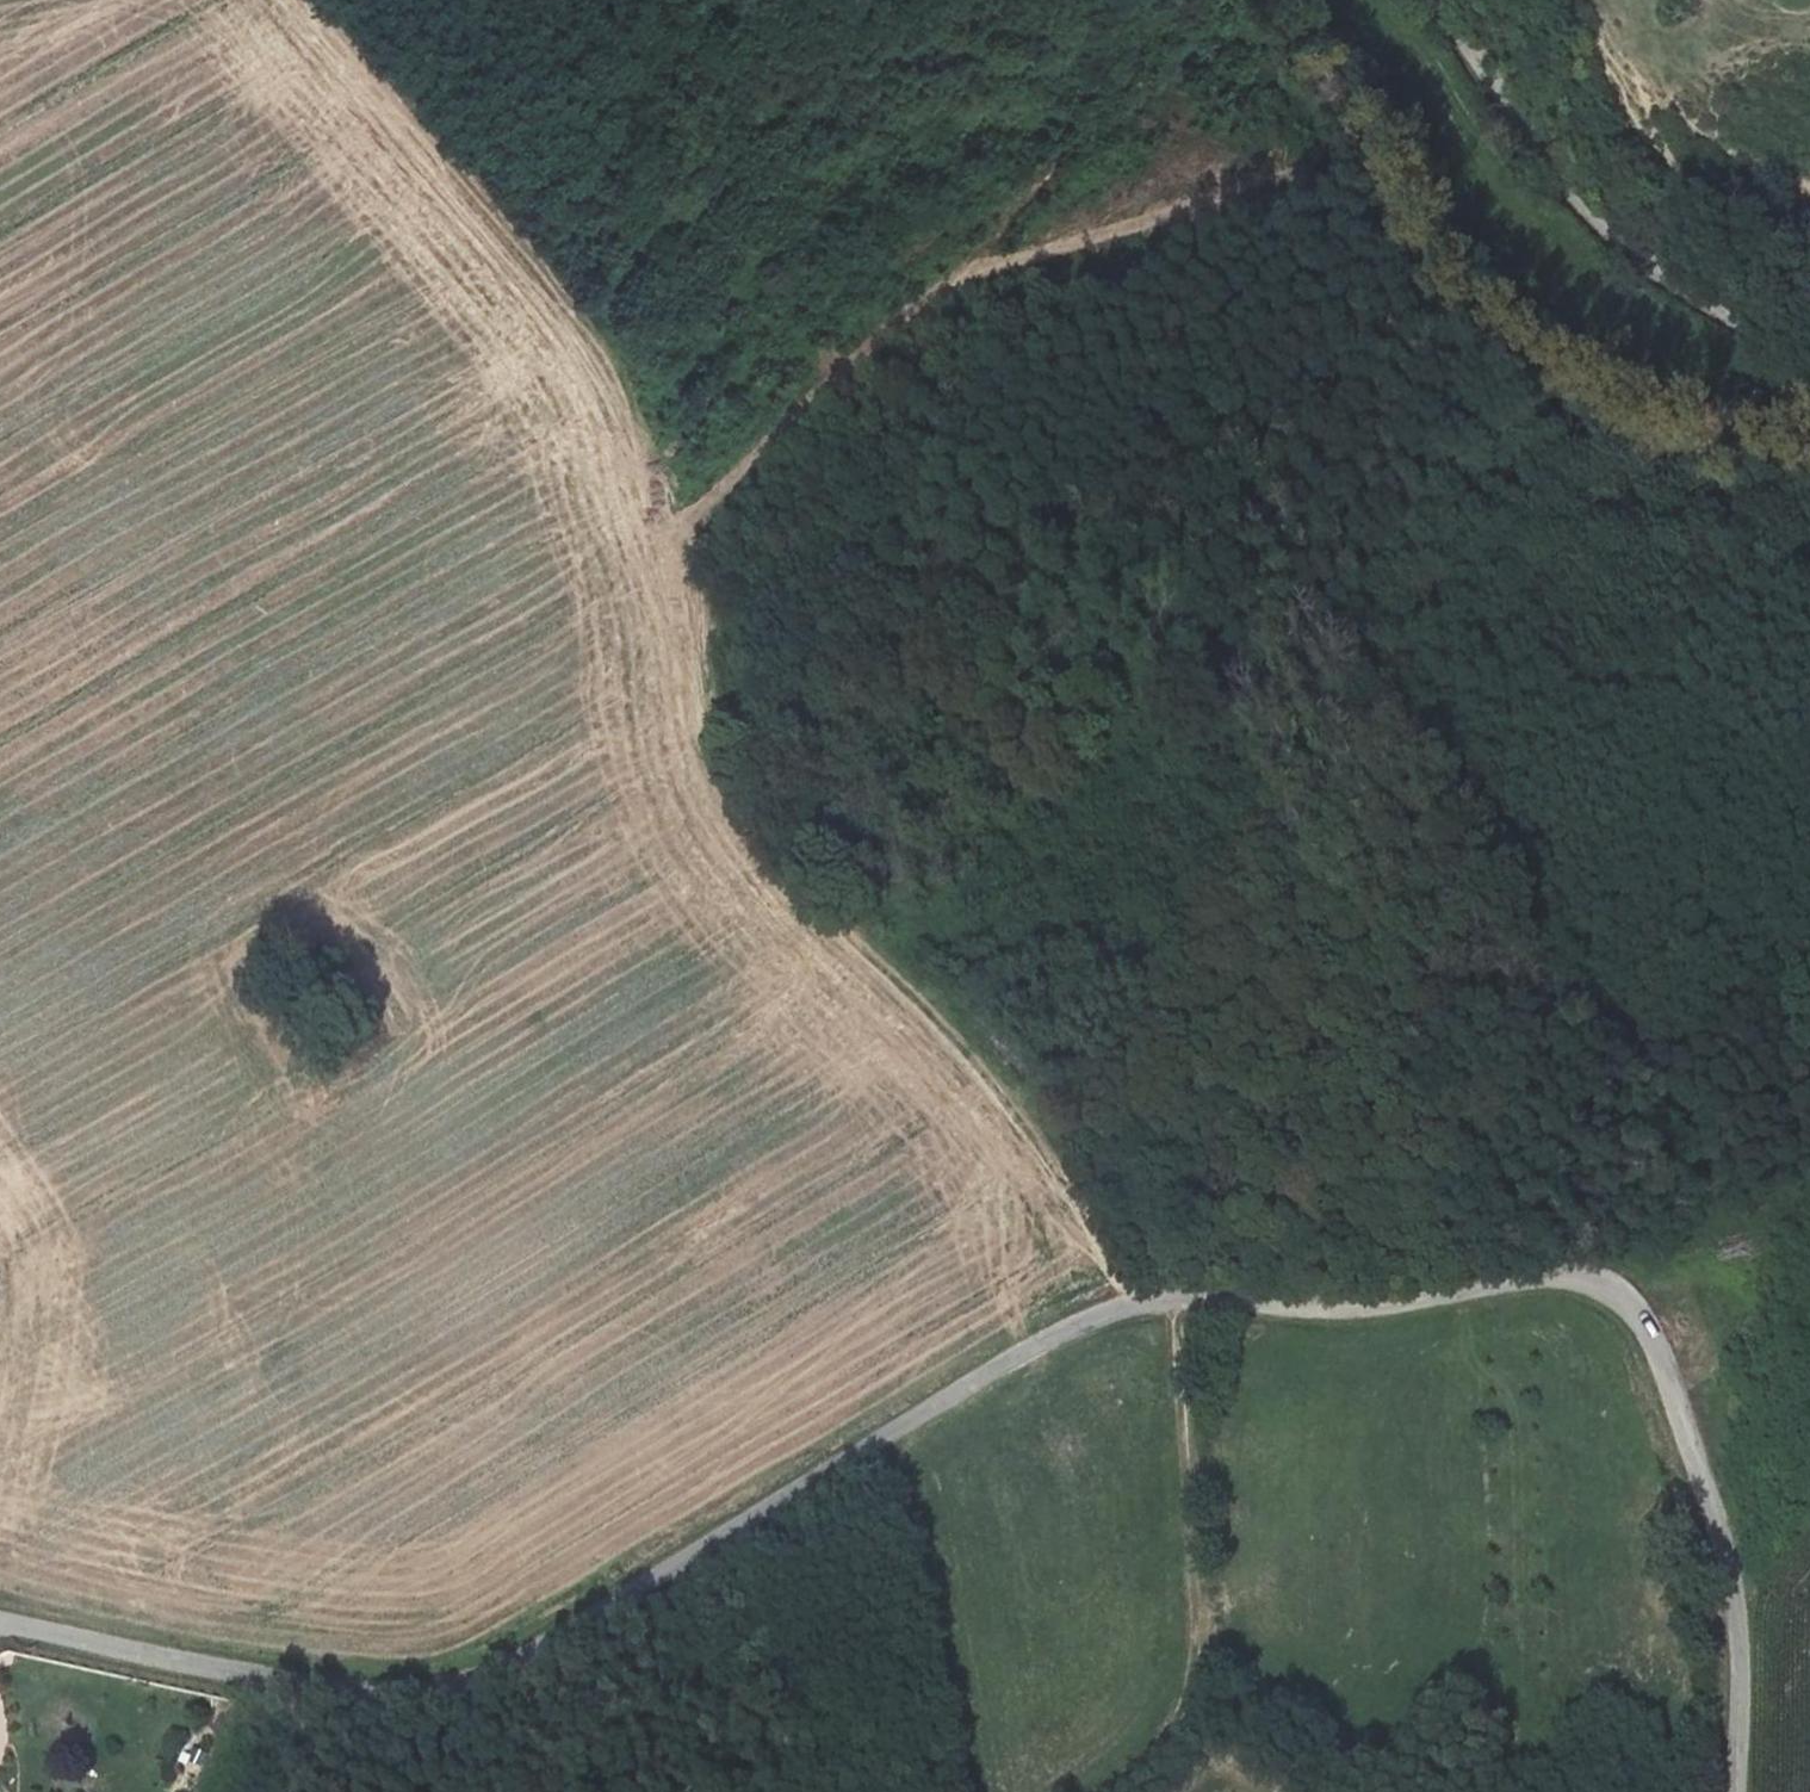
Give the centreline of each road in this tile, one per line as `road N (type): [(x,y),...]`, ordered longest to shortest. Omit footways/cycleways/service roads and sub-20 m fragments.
road 1 (unclassified): [(1737,1791),(1738,1628),(1708,1495),(1656,1349),(1636,1317),(1607,1288),(1562,1278),(1333,1310),(1170,1297),(1097,1317),(1002,1365),(555,1638),(456,1688),(362,1691),(293,1682),(0,1622)]
road 2 (track): [(1112,1791),(1180,1721),(1204,1643),(1181,1340),(1170,1297)]
road 3 (track): [(1443,0),(1568,178),(1632,244),(1809,356)]

